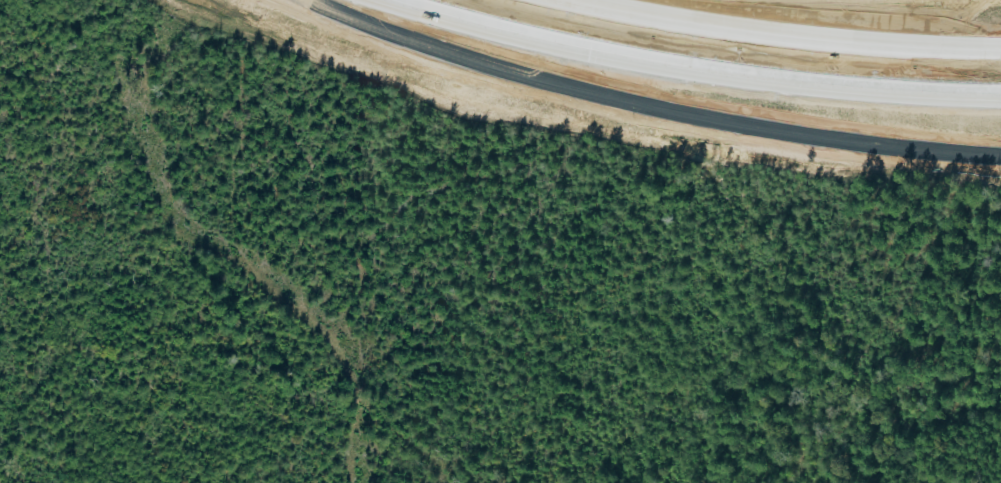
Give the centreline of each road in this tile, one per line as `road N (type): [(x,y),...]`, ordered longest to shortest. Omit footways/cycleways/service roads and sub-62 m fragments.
road 1 (motorway): [(308,0),(455,57),(634,104),(782,134),(1000,157)]
road 2 (motorway): [(390,0),(699,70),(1000,95)]
road 3 (motorway): [(1000,50),(827,41),(566,0)]

